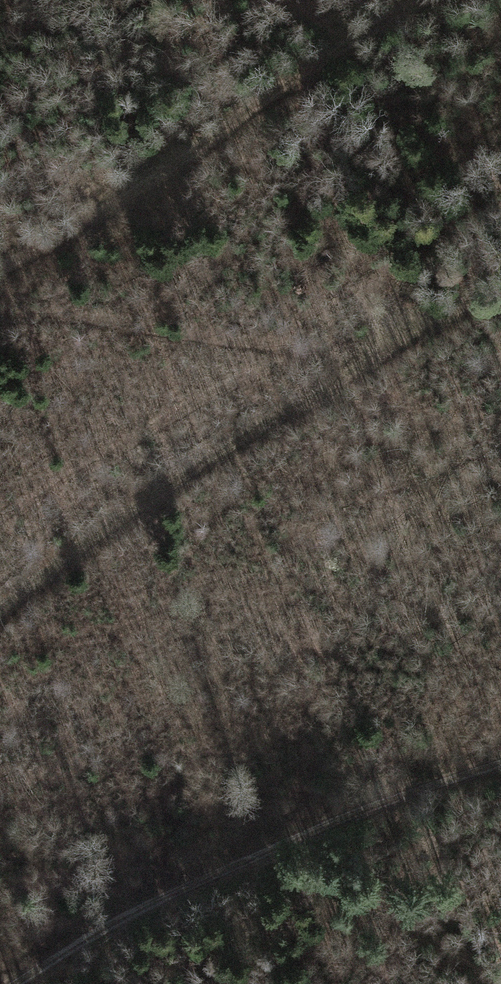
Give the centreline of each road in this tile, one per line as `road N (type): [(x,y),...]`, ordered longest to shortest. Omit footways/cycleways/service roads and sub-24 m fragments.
road 1 (track): [(500,763),(145,905),(7,983)]
road 2 (track): [(0,606),(188,466),(412,328)]
road 3 (track): [(0,266),(105,207),(415,0)]
road 4 (track): [(0,314),(92,314),(374,354)]

